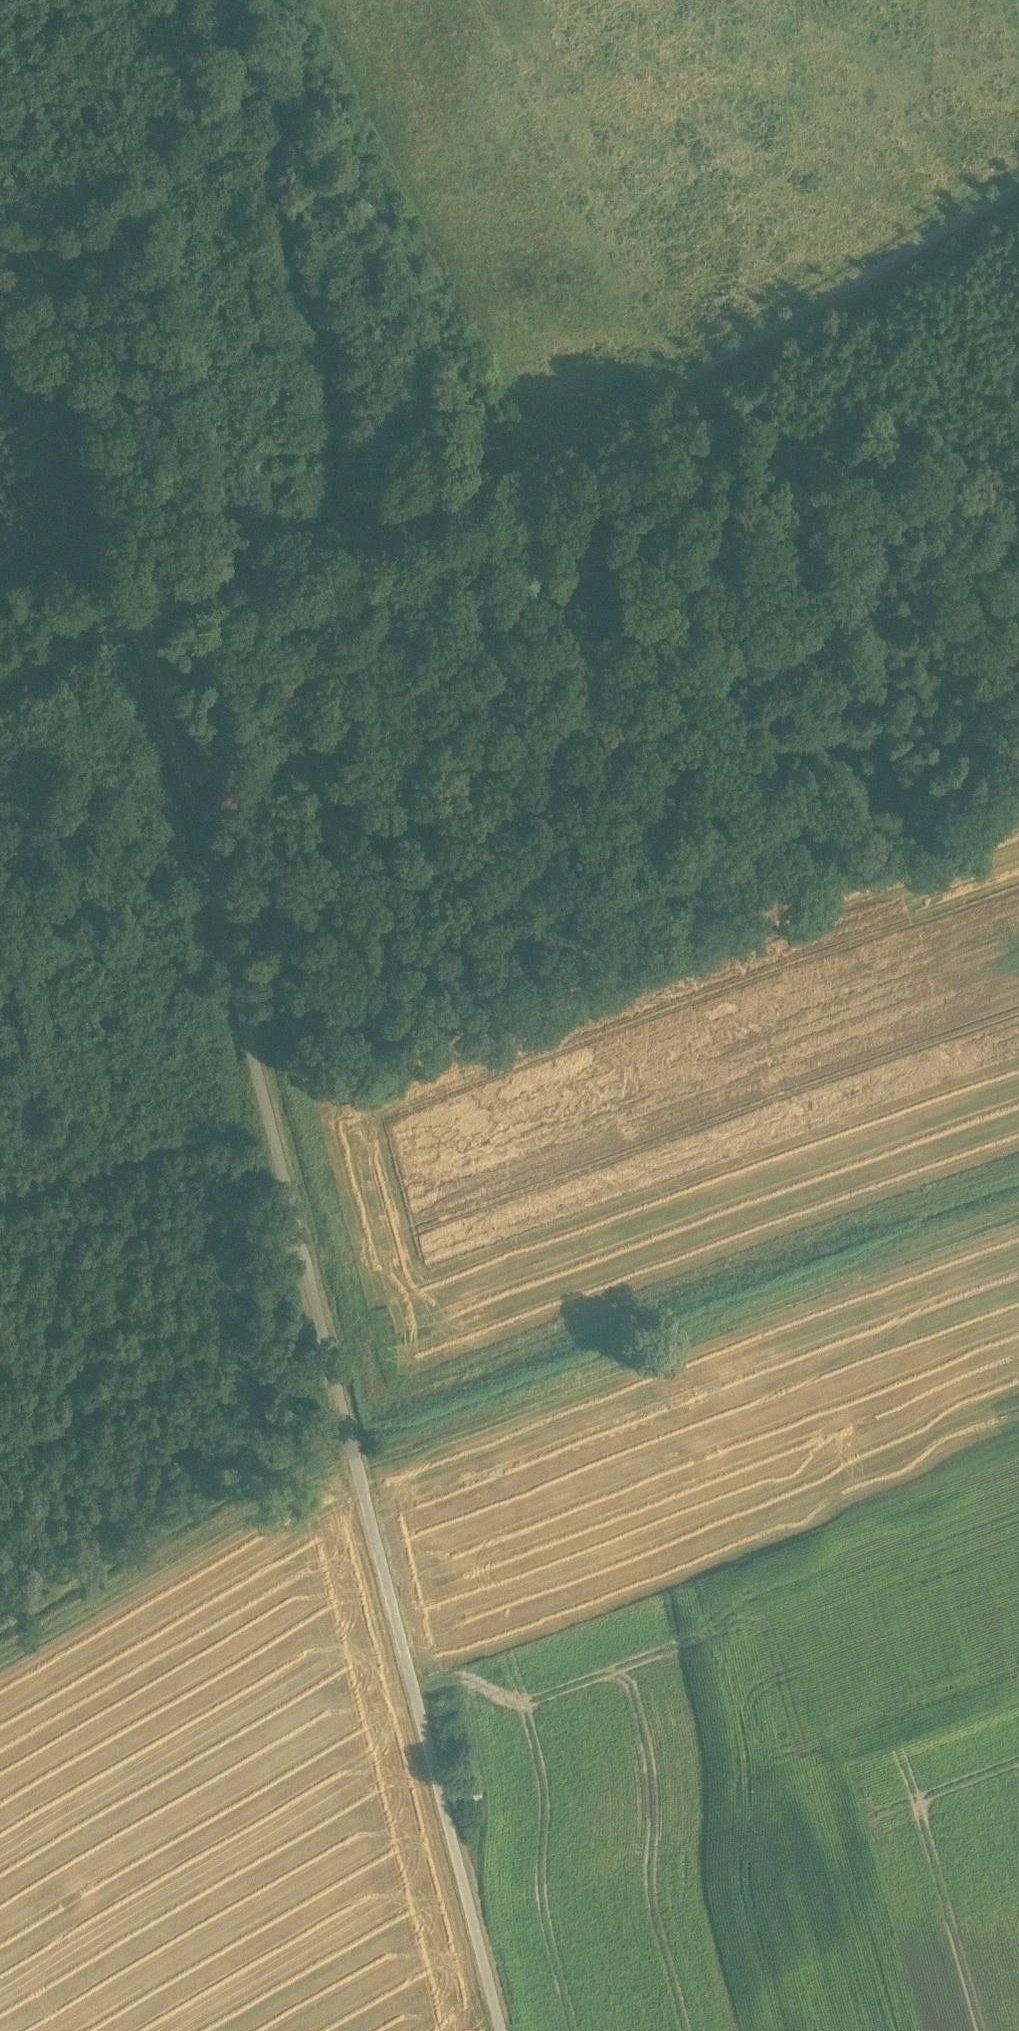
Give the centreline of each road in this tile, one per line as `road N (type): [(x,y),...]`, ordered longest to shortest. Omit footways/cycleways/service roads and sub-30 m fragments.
road 1 (residential): [(1018,192),(161,646),(506,2030)]
road 2 (track): [(0,710),(161,646),(99,438),(37,332),(0,300)]

